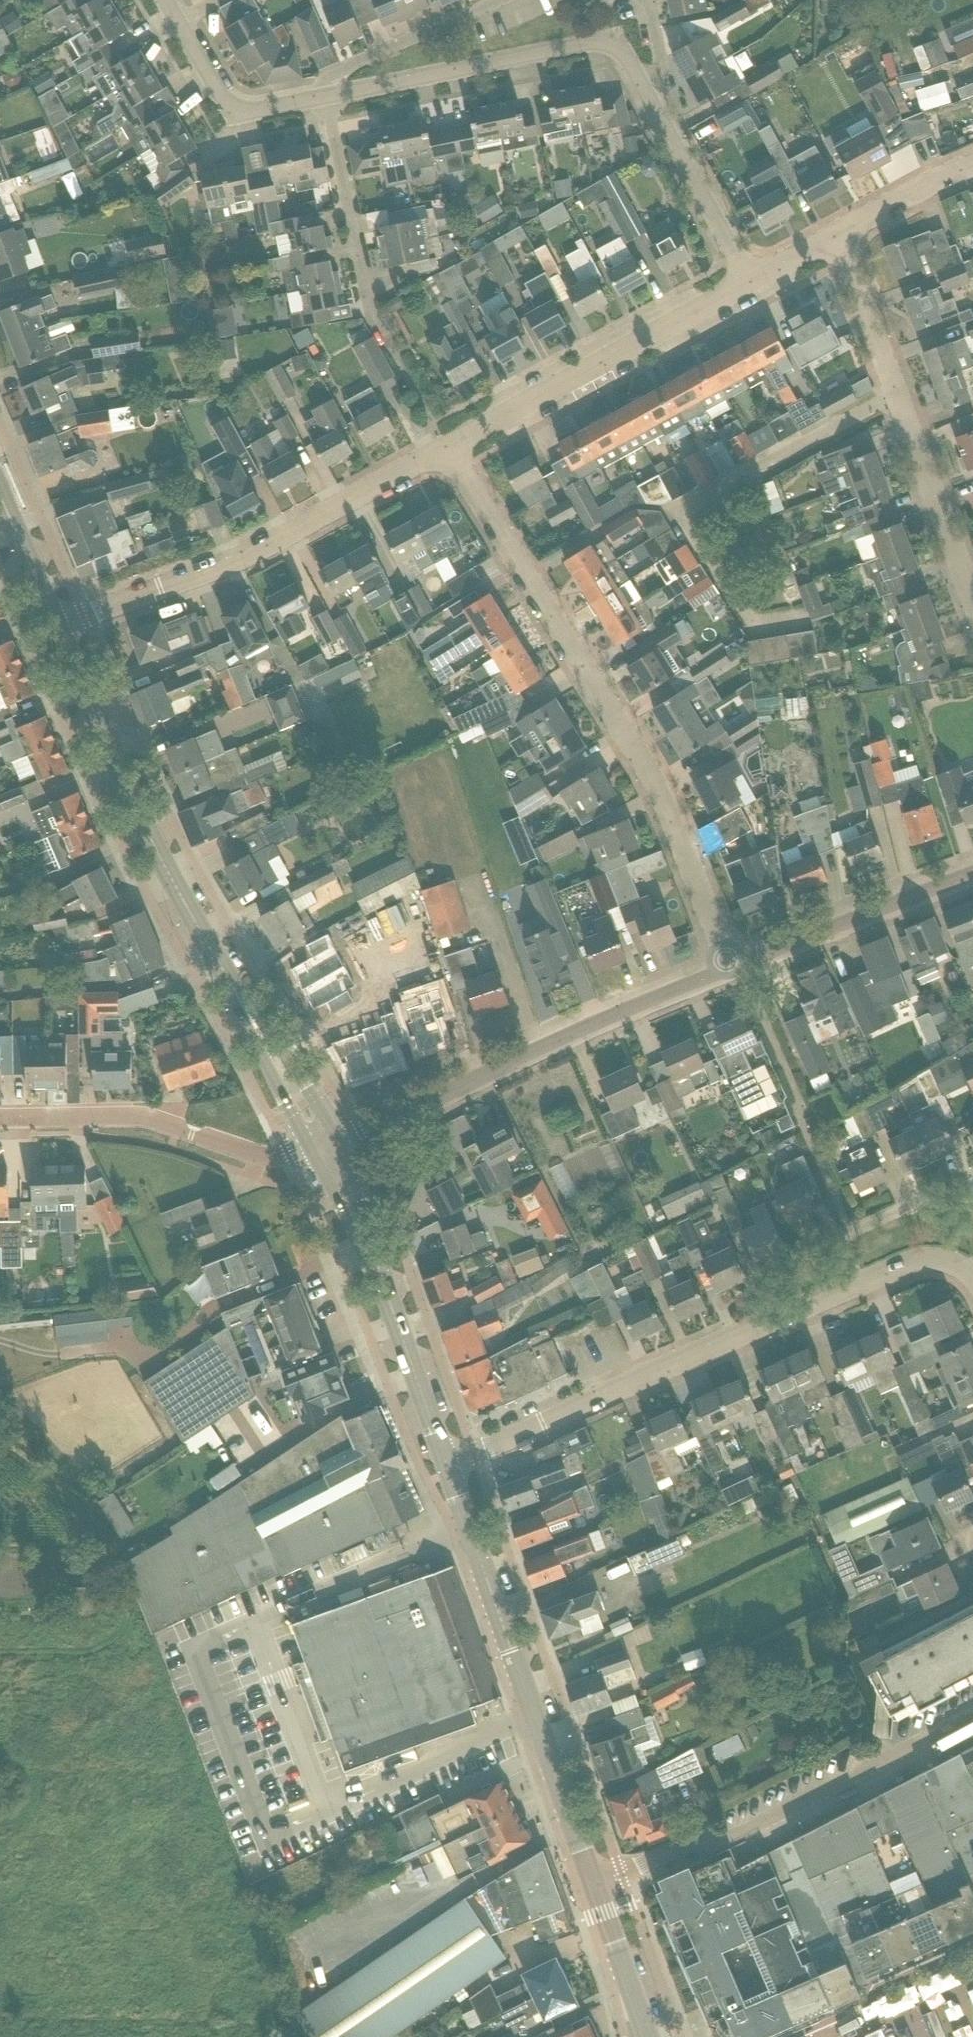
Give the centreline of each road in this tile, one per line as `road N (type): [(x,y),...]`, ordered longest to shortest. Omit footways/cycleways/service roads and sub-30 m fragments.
road 1 (residential): [(732,967),(637,758),(446,448)]
road 2 (residential): [(448,1466),(859,1284)]
road 3 (secondary): [(594,1883),(448,1466)]
road 4 (secondary): [(249,1014),(163,865),(54,627)]
road 5 (residential): [(54,627),(266,548),(446,448)]
road 6 (unclassified): [(338,1142),(732,967)]
road 7 (residential): [(594,1883),(732,1834),(972,1712)]
road 8 (residential): [(972,601),(841,231)]
road 9 (residential): [(647,93),(613,39),(328,96)]
road 10 (residential): [(446,448),(749,281)]
road 11 (unclassified): [(0,1121),(95,1121),(168,1133),(265,1165),(312,1154)]
road 12 (unclassified): [(732,967),(972,874)]
road 13 (residential): [(381,333),(368,309),(328,96)]
road 14 (residential): [(328,96),(237,110),(165,0)]
road 15 (residential): [(749,281),(647,93)]
road 16 (residential): [(972,1207),(962,1179),(849,1230),(845,1244),(859,1284)]
road 17 (secondary): [(448,1466),(383,1275)]
road 18 (residential): [(328,96),(344,67),(494,0)]
road 19 (secondary): [(650,2036),(594,1883)]
road 20 (secondary): [(338,1142),(249,1014)]
road 21 (secondary): [(249,1014),(312,1154)]
road 22 (residential): [(841,231),(972,162)]
road 23 (secondary): [(54,627),(0,493)]
road 24 (secondary): [(383,1275),(372,1218),(338,1142)]
road 25 (secondary): [(312,1154),(383,1275)]
road 26 (residential): [(859,1284),(931,1260),(972,1278)]

